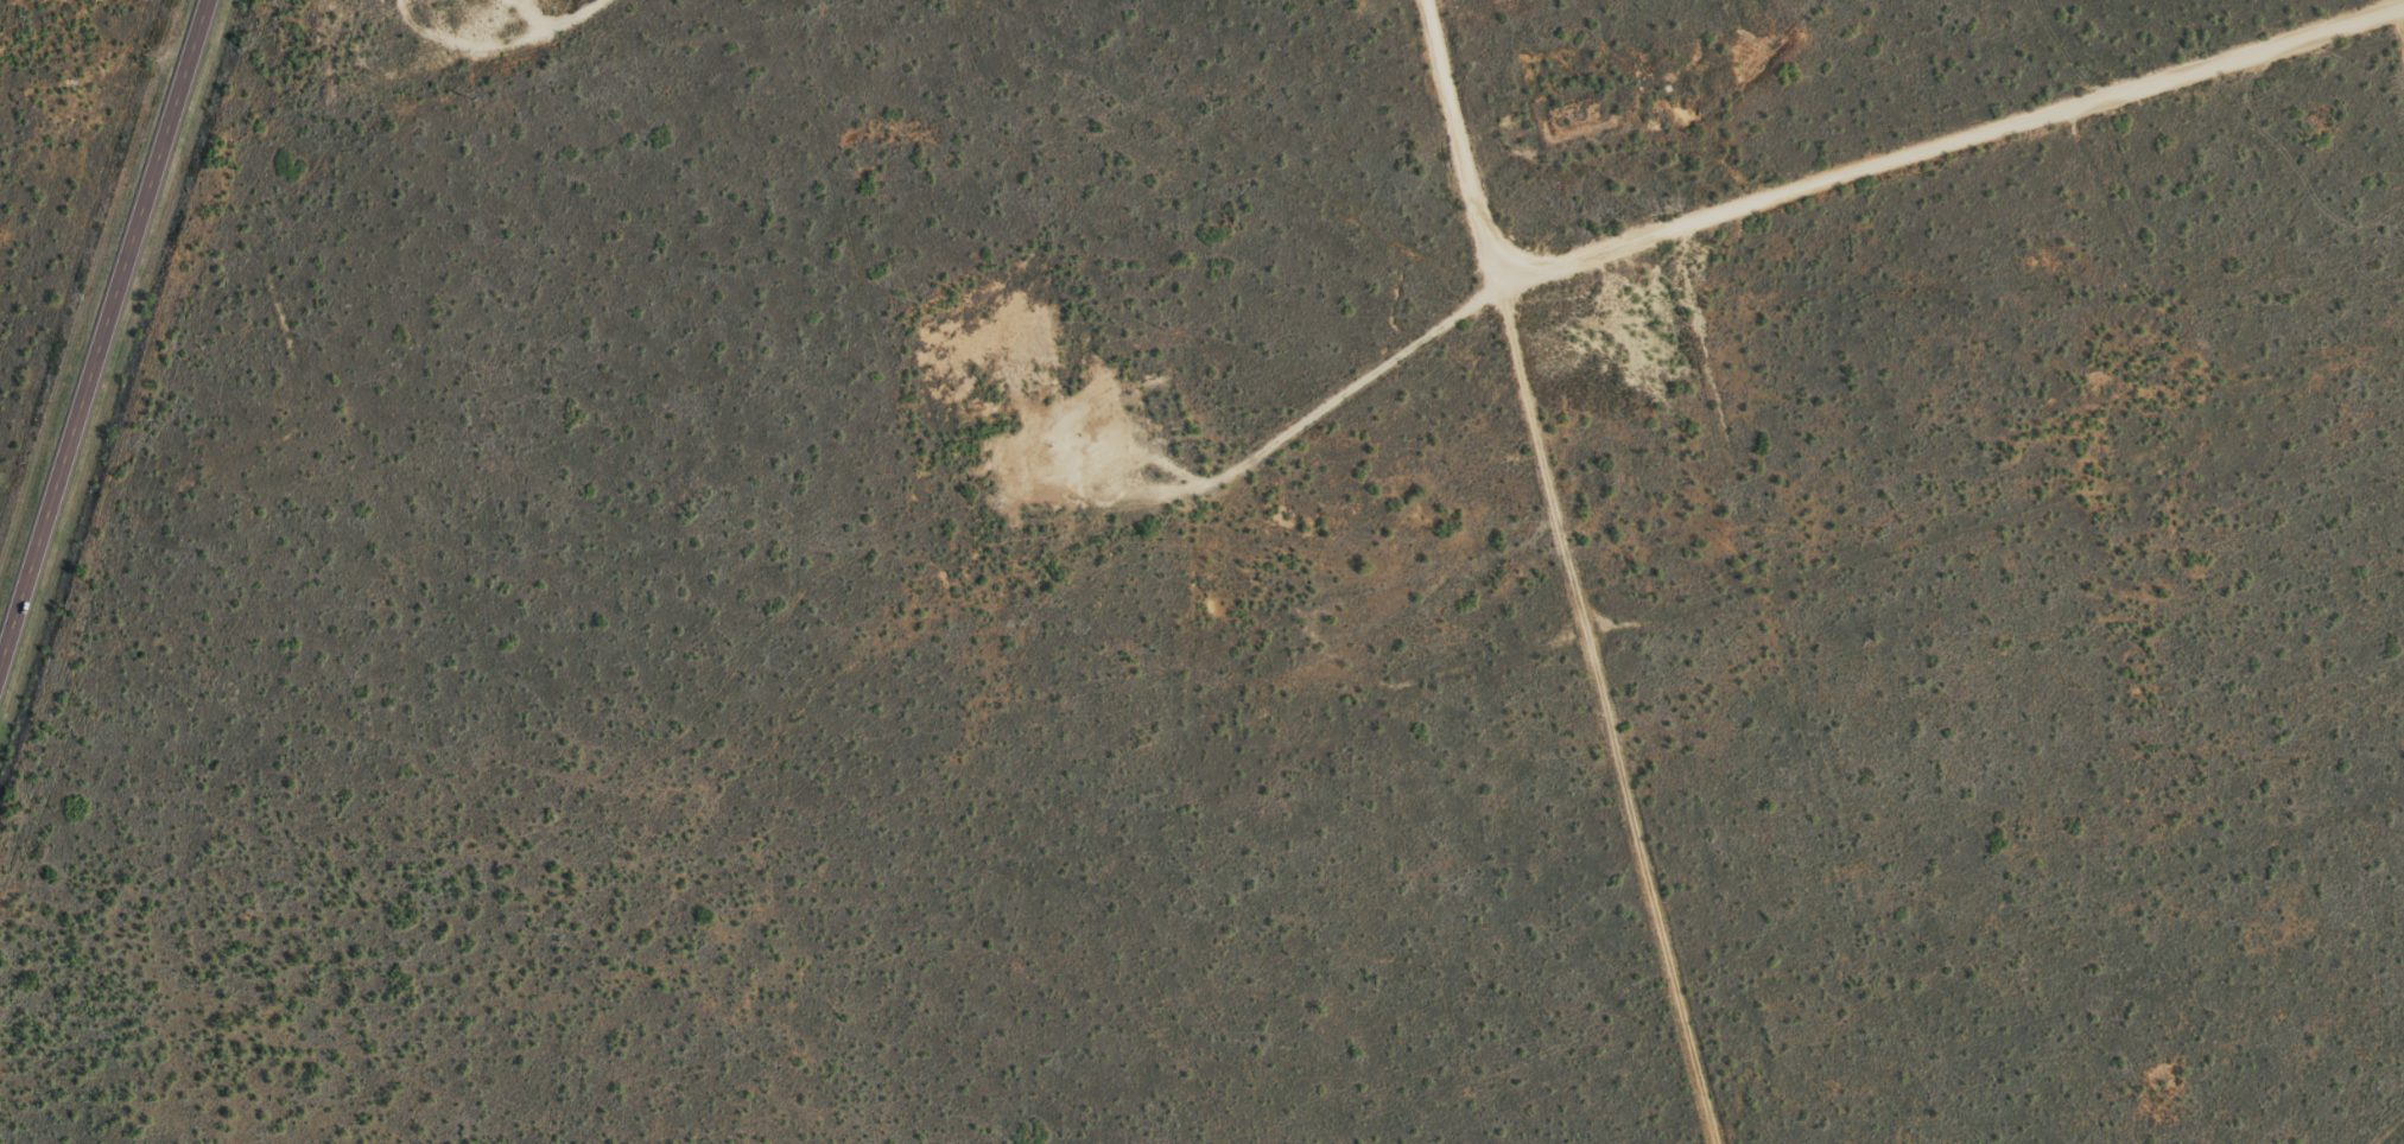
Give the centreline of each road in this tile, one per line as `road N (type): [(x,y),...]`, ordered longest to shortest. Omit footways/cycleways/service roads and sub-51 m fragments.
road 1 (secondary): [(206,0),(0,662)]

